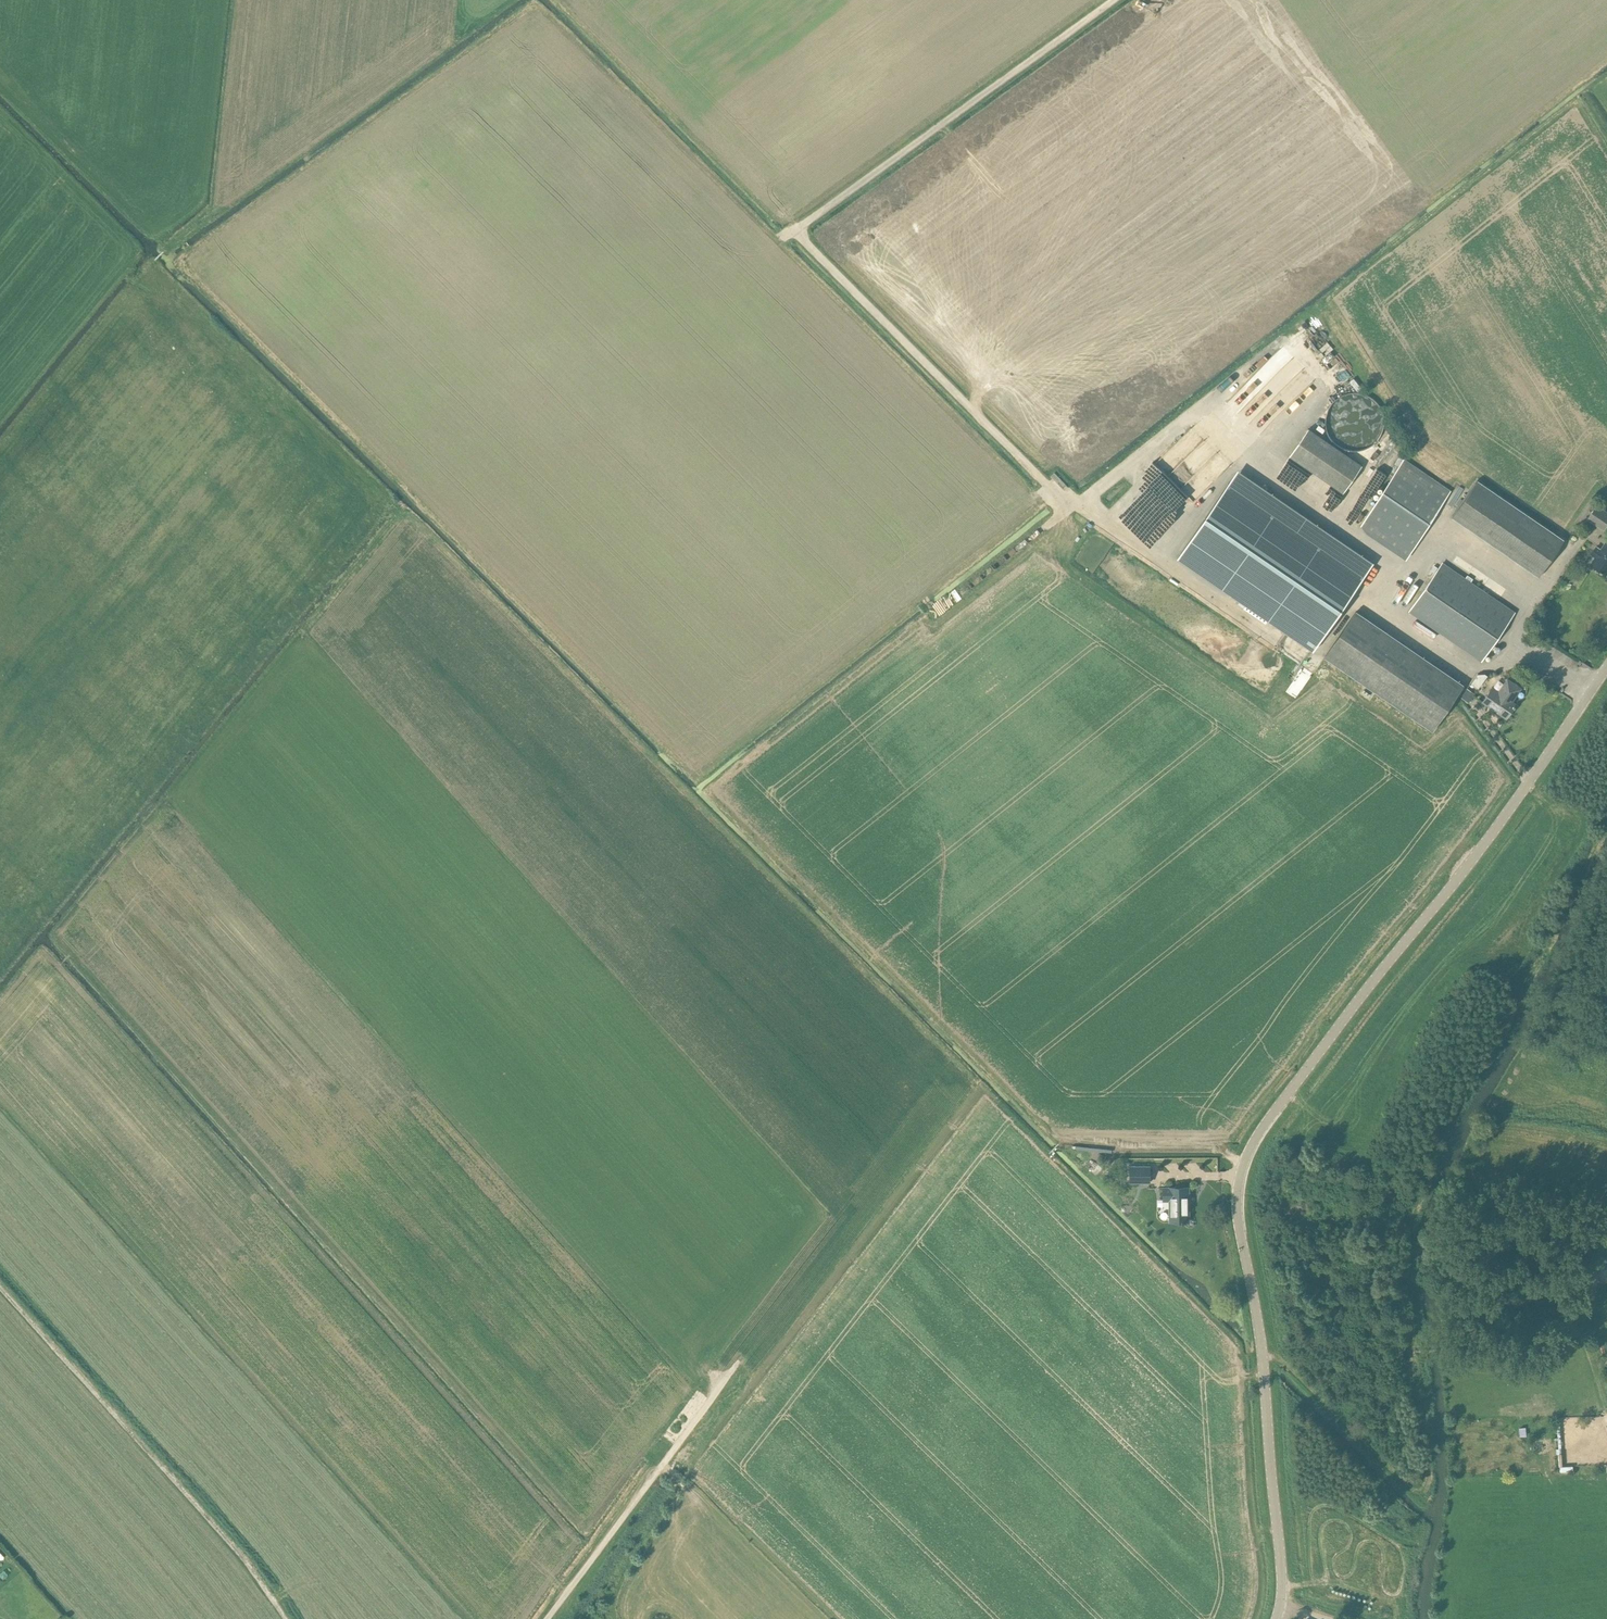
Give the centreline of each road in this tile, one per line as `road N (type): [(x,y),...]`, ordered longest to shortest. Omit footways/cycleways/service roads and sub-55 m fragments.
road 1 (tertiary): [(1272,1618),(1279,1526),(1240,1216),(1248,1153),(1606,669)]
road 2 (track): [(285,1618),(243,1557),(0,1286)]
road 3 (unclassified): [(547,1618),(737,1359)]

